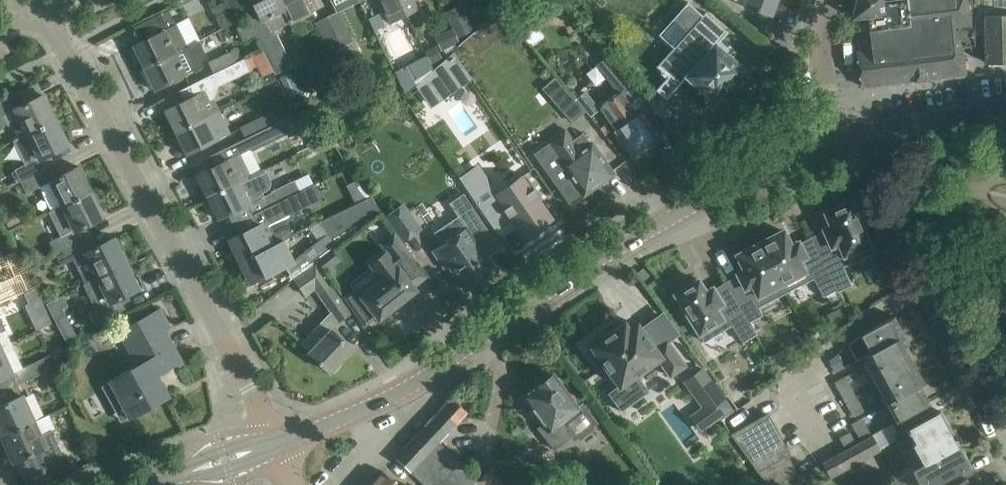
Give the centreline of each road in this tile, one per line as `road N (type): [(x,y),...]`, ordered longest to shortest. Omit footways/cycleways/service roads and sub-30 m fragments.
road 1 (unclassified): [(275,444),(396,394),(603,256),(754,170),(833,137)]
road 2 (residential): [(275,444),(41,4)]
road 3 (residential): [(1005,427),(868,131)]
road 4 (unclassified): [(868,131),(1005,104)]
road 5 (unclassified): [(833,137),(822,71),(835,0)]
road 6 (unclassified): [(157,484),(275,444)]

